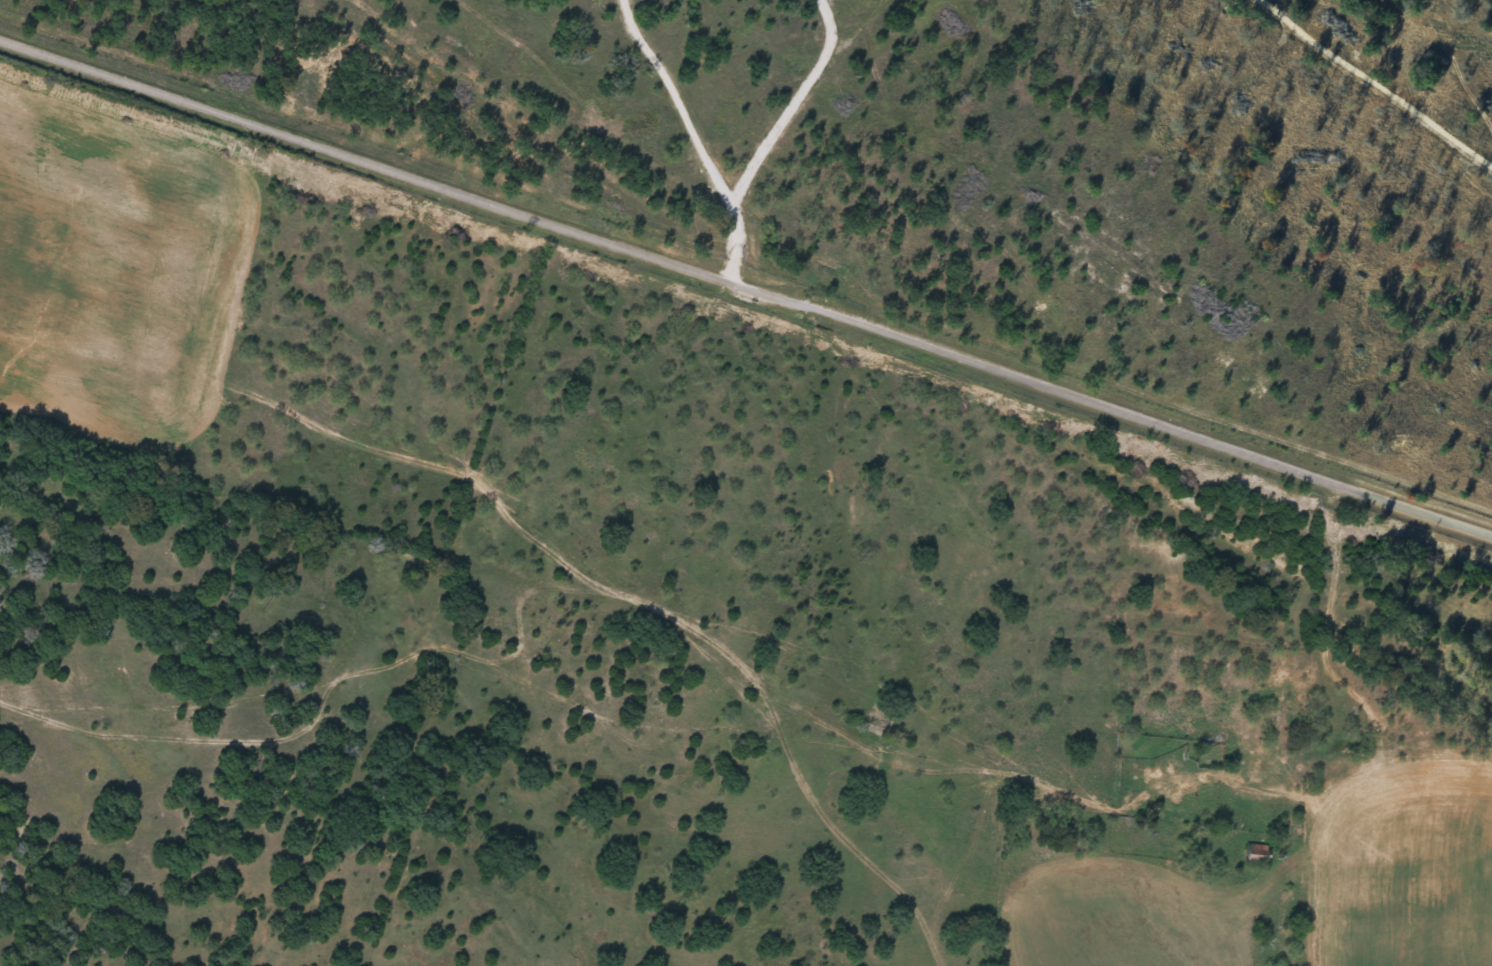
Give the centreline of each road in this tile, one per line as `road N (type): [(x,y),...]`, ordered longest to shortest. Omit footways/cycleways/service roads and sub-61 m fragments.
road 1 (residential): [(1491,536),(0,39)]

